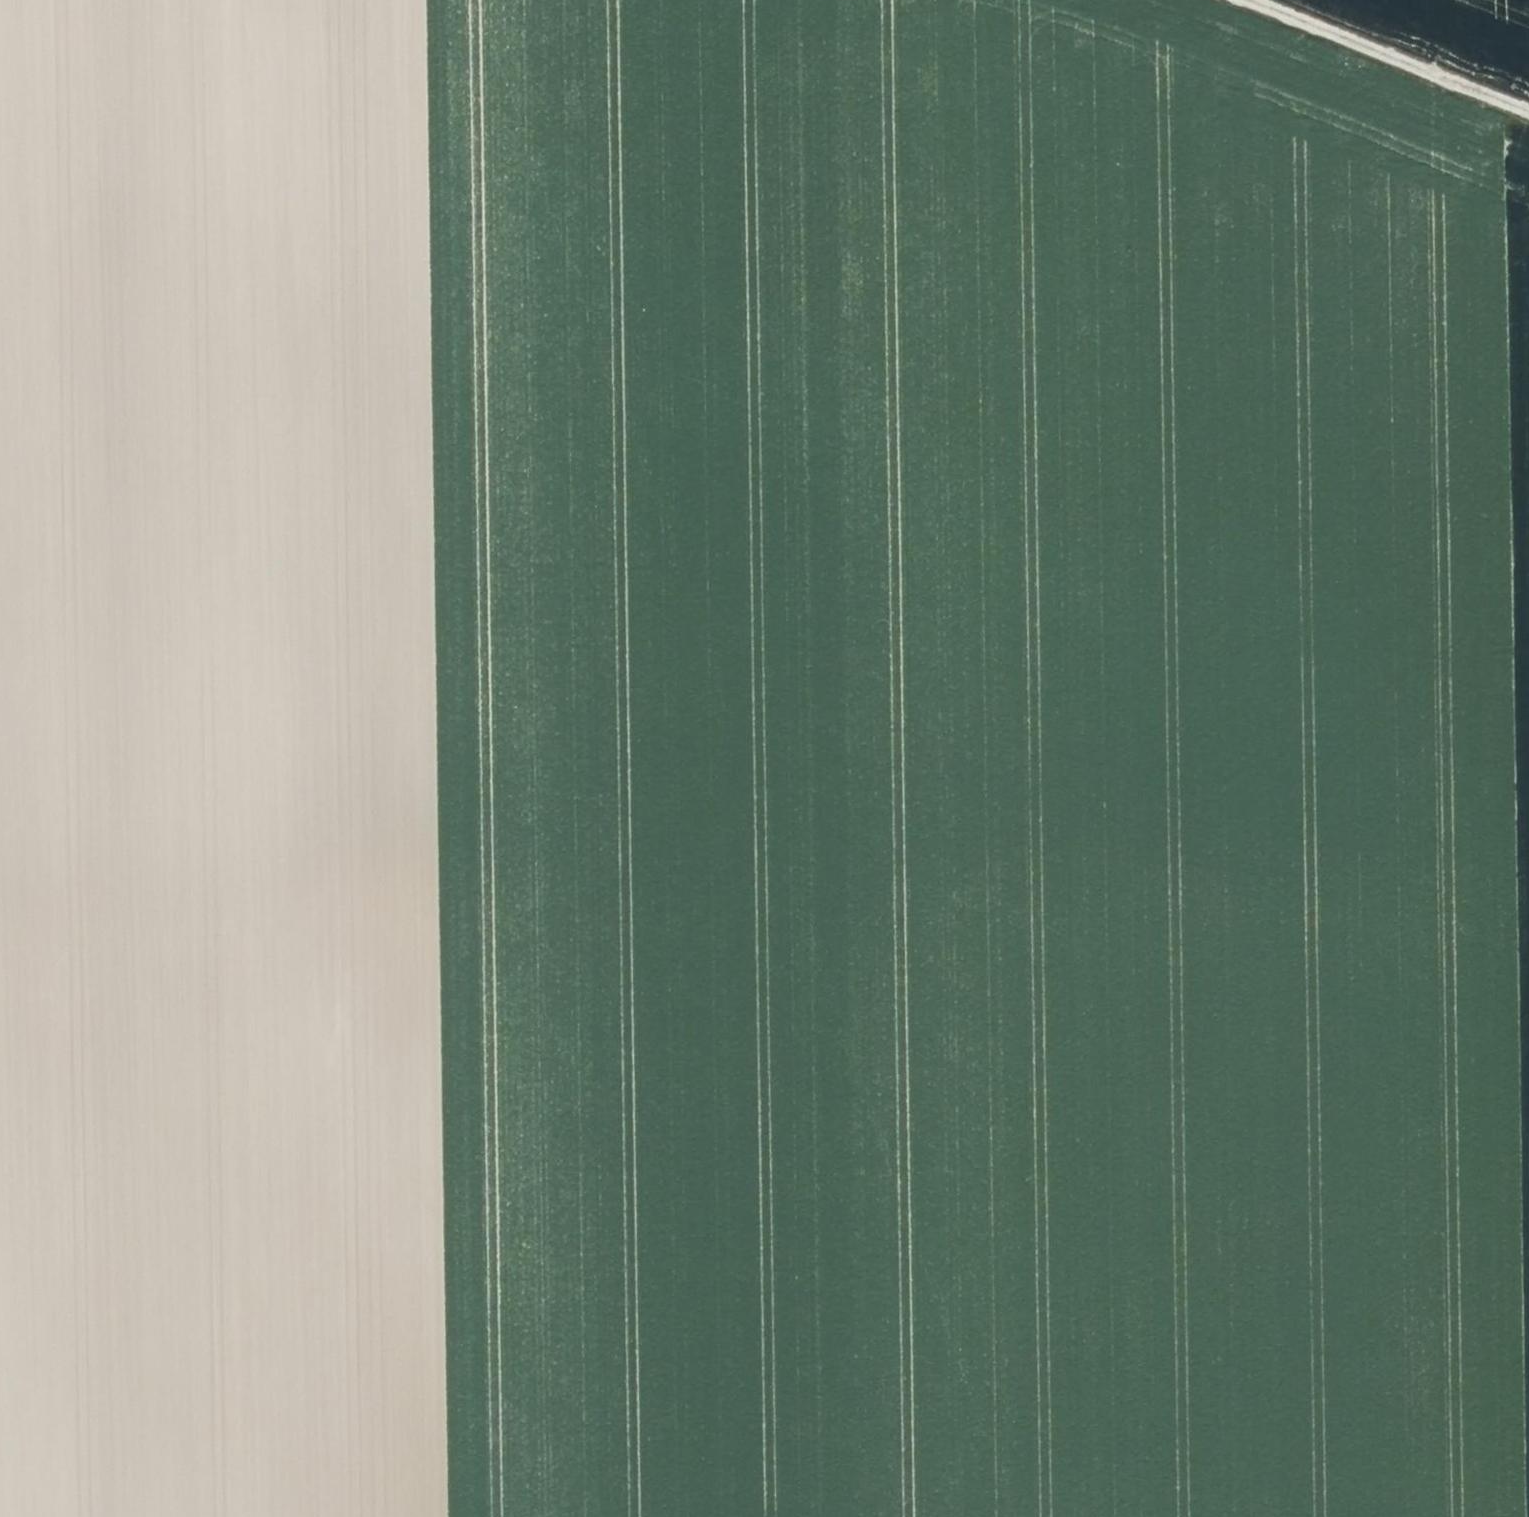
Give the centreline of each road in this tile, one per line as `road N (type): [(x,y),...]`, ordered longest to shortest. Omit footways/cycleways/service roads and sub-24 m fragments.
road 1 (track): [(1528,111),(1246,0)]

